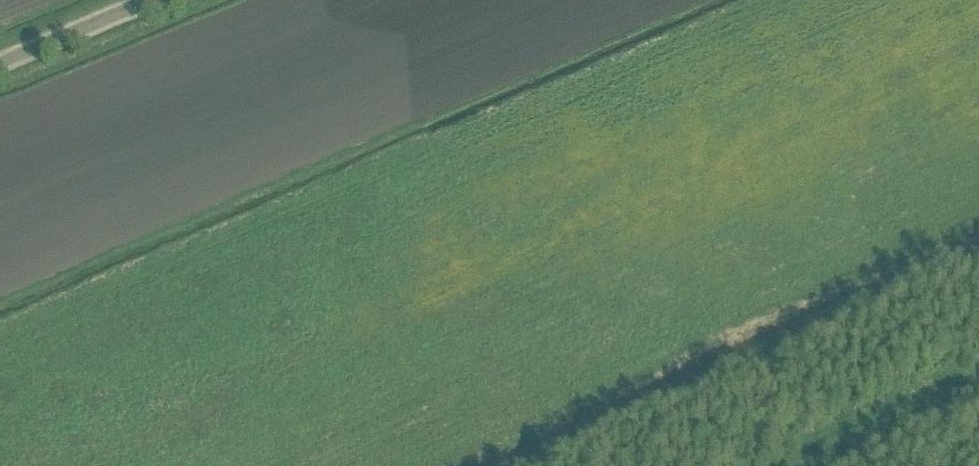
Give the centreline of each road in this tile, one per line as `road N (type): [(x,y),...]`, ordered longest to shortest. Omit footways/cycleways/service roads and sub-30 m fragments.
road 1 (track): [(803,465),(978,383)]
road 2 (unclassified): [(0,64),(155,0)]

